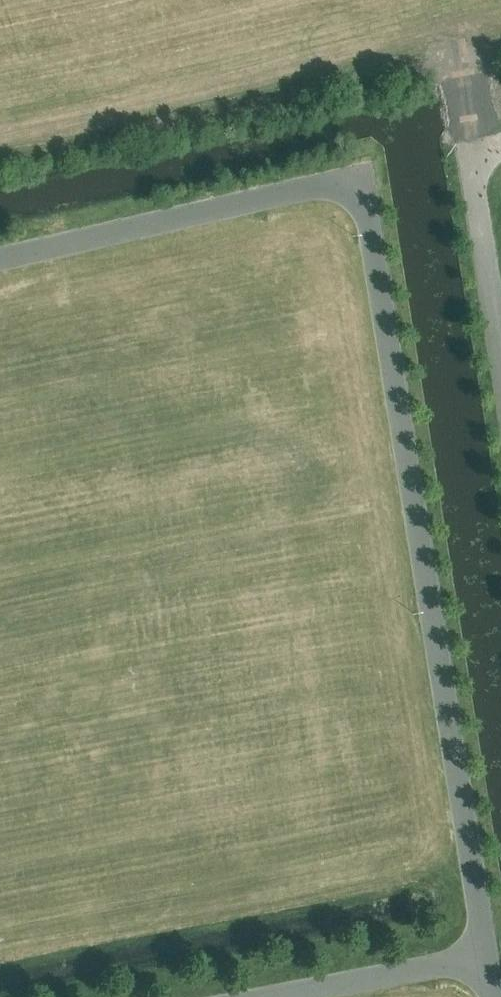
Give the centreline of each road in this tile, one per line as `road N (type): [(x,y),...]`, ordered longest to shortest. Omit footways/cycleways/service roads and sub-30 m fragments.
road 1 (unclassified): [(0,259),(363,175),(488,956)]
road 2 (unclassified): [(488,956),(273,996)]
road 3 (unclassified): [(496,151),(473,155),(500,330)]

